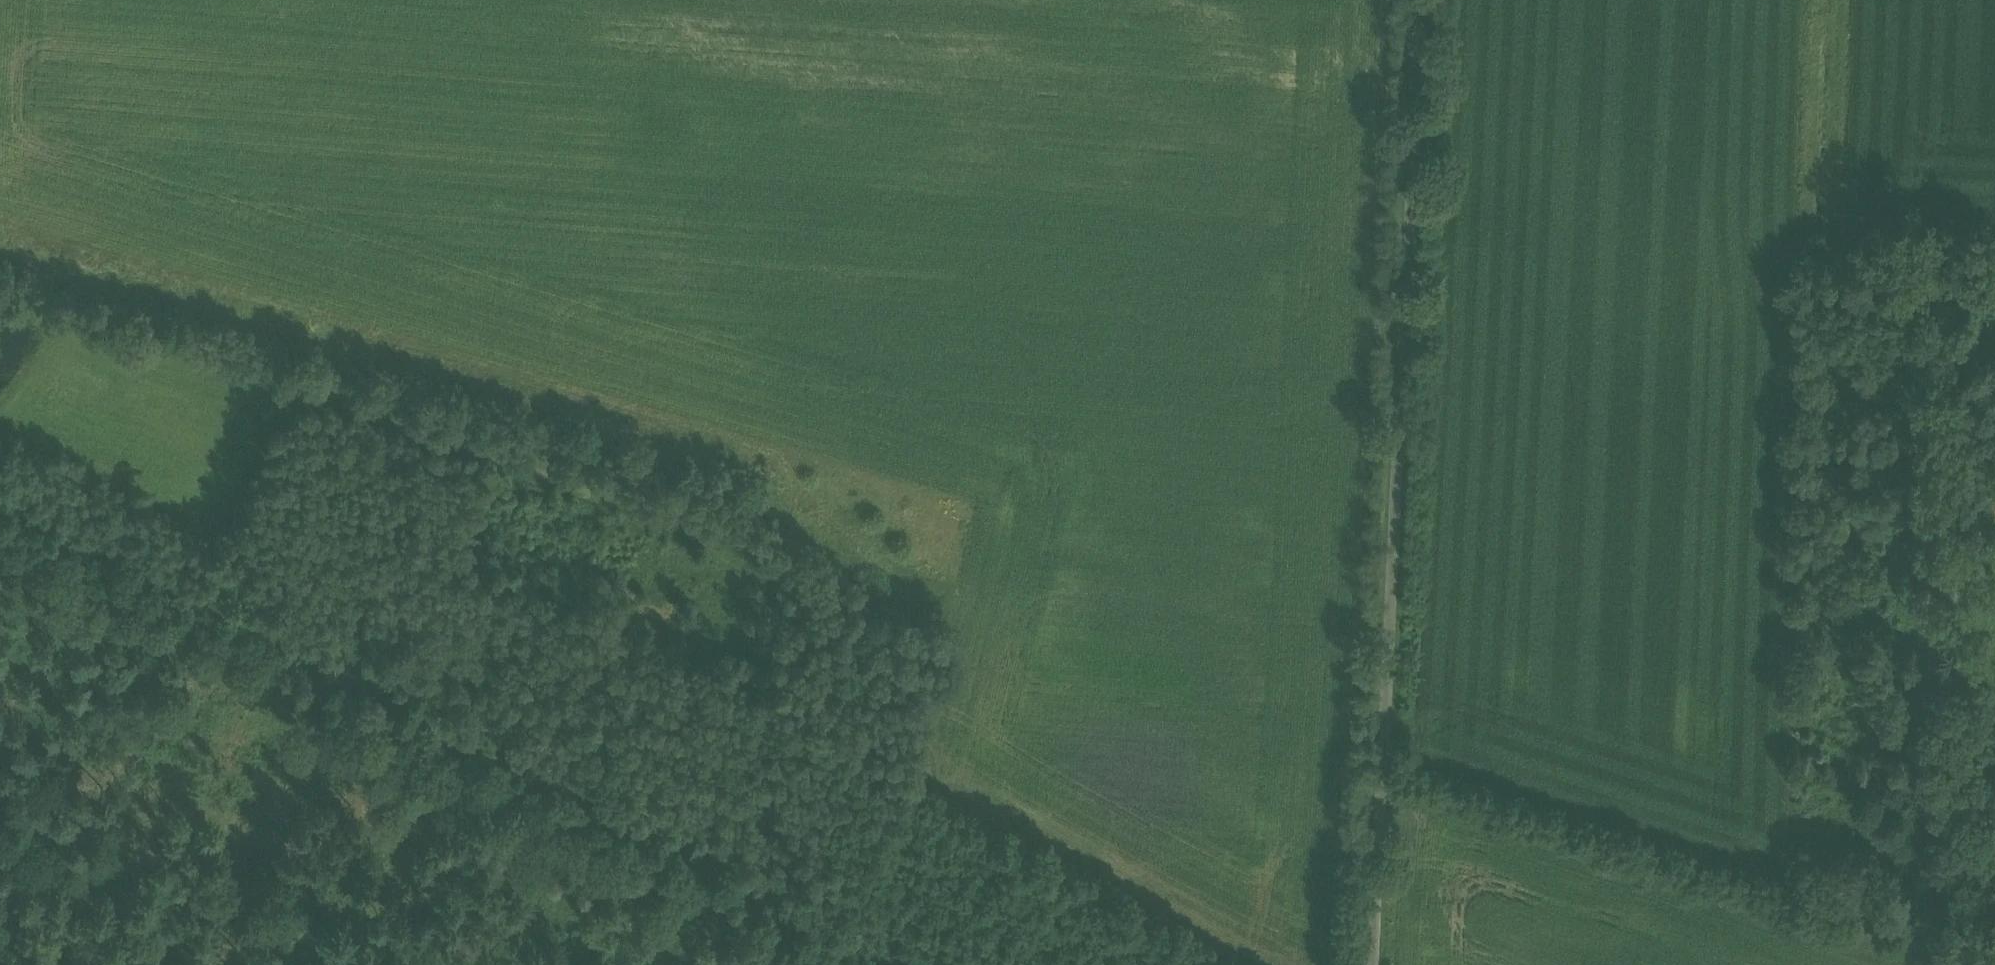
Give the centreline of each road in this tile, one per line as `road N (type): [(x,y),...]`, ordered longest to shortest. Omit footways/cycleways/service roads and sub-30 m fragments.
road 1 (unclassified): [(1378,964),(1425,0)]

